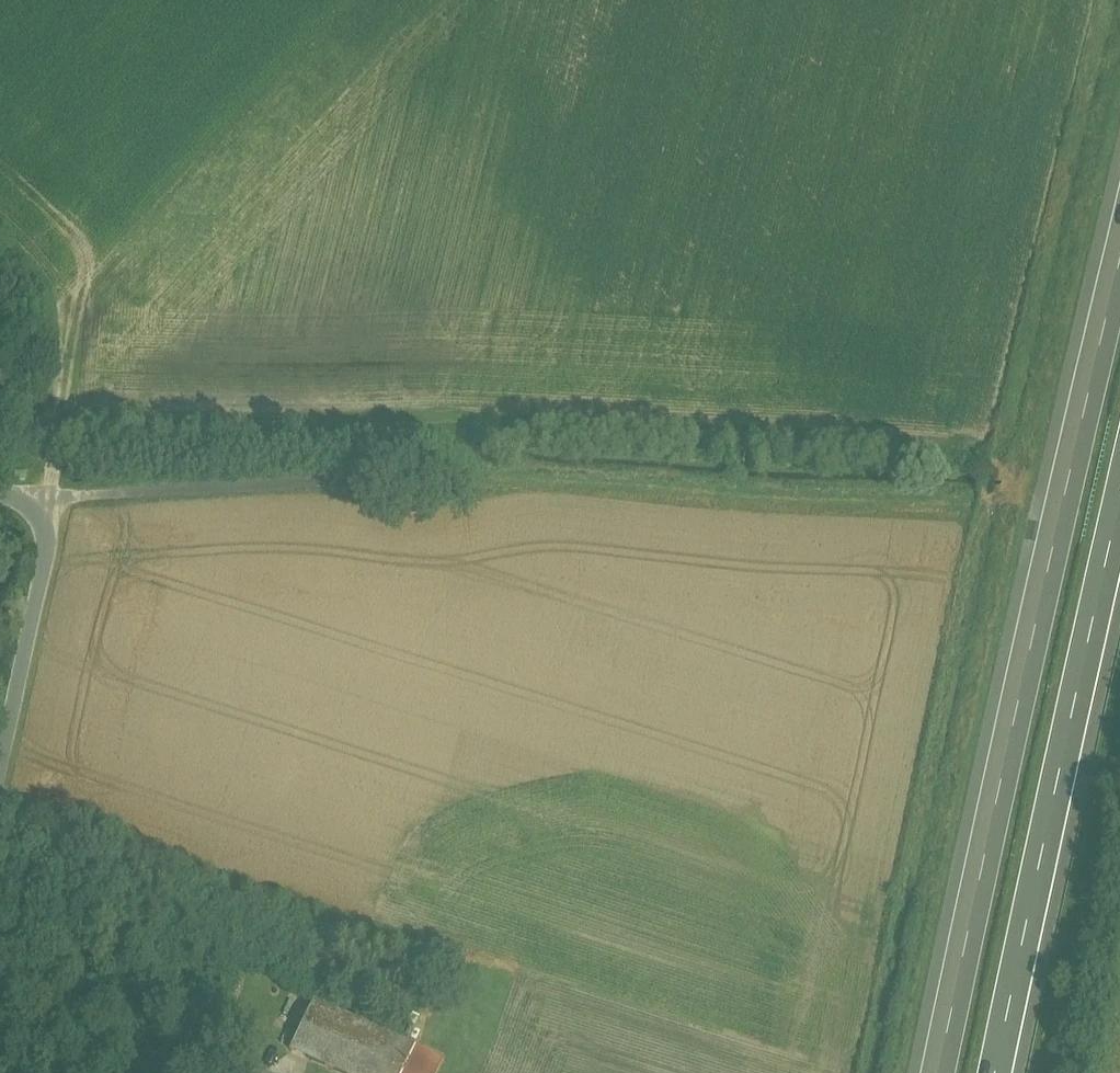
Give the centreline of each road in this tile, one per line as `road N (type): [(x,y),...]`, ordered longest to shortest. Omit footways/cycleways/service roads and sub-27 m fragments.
road 1 (motorway): [(1119,208),(924,1072)]
road 2 (motorway): [(1006,1072),(1119,550)]
road 3 (residential): [(0,665),(53,493),(0,489)]

